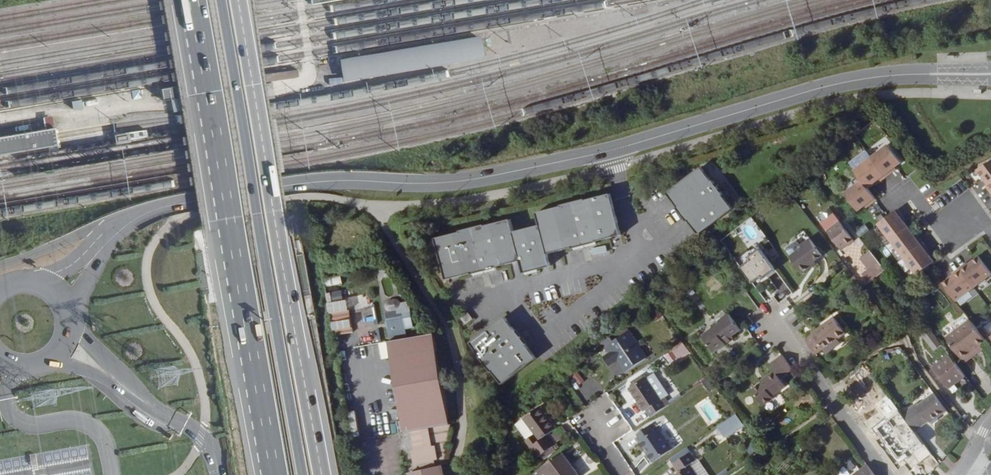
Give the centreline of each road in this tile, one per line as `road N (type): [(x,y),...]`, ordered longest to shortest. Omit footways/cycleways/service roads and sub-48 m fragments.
road 1 (unclassified): [(978,75),(834,85),(609,152),(466,180),(310,182),(157,208),(110,235),(60,294)]
road 2 (motorway): [(321,474),(236,0)]
road 3 (motorway): [(187,0),(271,474)]
road 4 (primary): [(303,474),(219,0)]
road 5 (residential): [(782,326),(888,474)]
road 6 (unclassified): [(56,361),(131,393),(72,326)]
road 7 (residential): [(990,230),(976,209),(942,232),(909,190),(890,203)]

